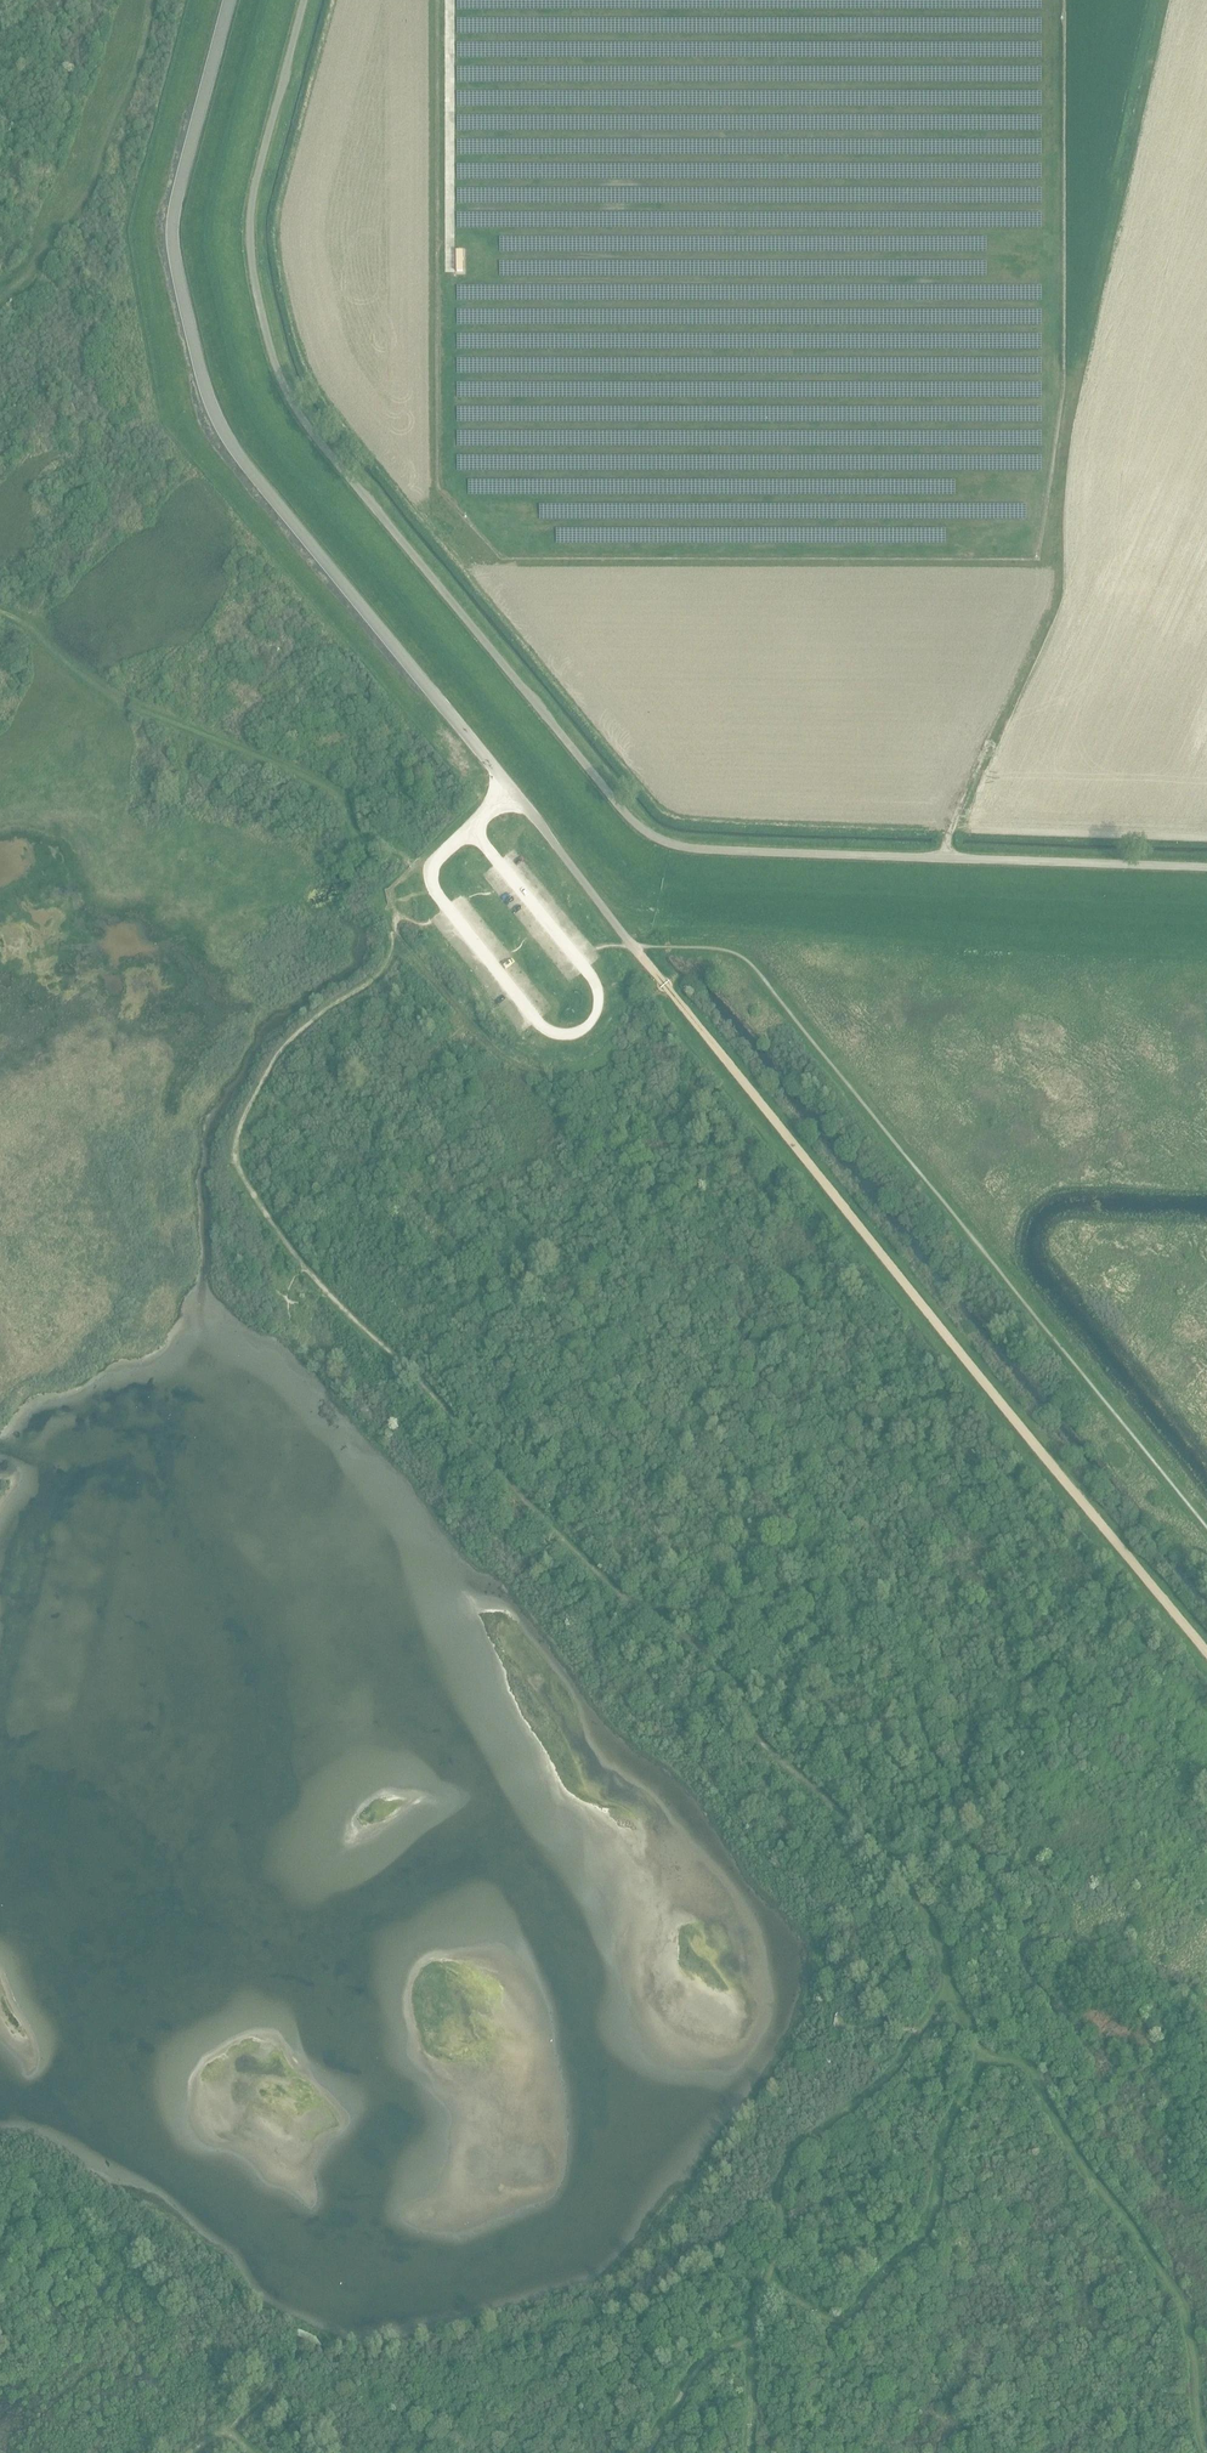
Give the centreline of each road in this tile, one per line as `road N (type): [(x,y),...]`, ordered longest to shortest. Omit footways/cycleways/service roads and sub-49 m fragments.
road 1 (unclassified): [(1206,867),(715,850),(665,842),(628,817),(305,422),(274,363),(255,288),(250,216),(304,0)]
road 2 (track): [(950,1987),(933,1931),(899,1873),(756,1736),(739,1688),(698,1637),(615,1585),(567,1540),(309,1270),(235,1158),(235,1137),(278,1053),(380,972),(394,931)]
road 3 (unclassified): [(664,985),(212,415),(171,244),(229,0)]
road 4 (track): [(940,857),(1056,593),(1071,409),(1165,0)]
road 5 (track): [(412,865),(353,831),(332,792),(113,698),(27,623),(0,612)]
road 6 (track): [(1206,2450),(1177,2294),(1049,2114),(1031,2058),(980,2055)]
road 7 (track): [(980,2055),(943,2131),(925,2234),(856,2308),(844,2320),(820,2317),(768,2279)]
road 8 (track): [(950,1987),(888,2073),(810,2129),(785,2160),(773,2188),(776,2241),(768,2279)]
road 9 (track): [(0,299),(30,272),(90,189),(151,0)]
road 10 (track): [(579,961),(595,982),(598,1008),(583,1028),(551,1032),(447,908)]
road 11 (track): [(473,830),(579,961)]
road 12 (track): [(750,2345),(715,2352),(646,2452)]
road 13 (track): [(304,2341),(219,2434)]

